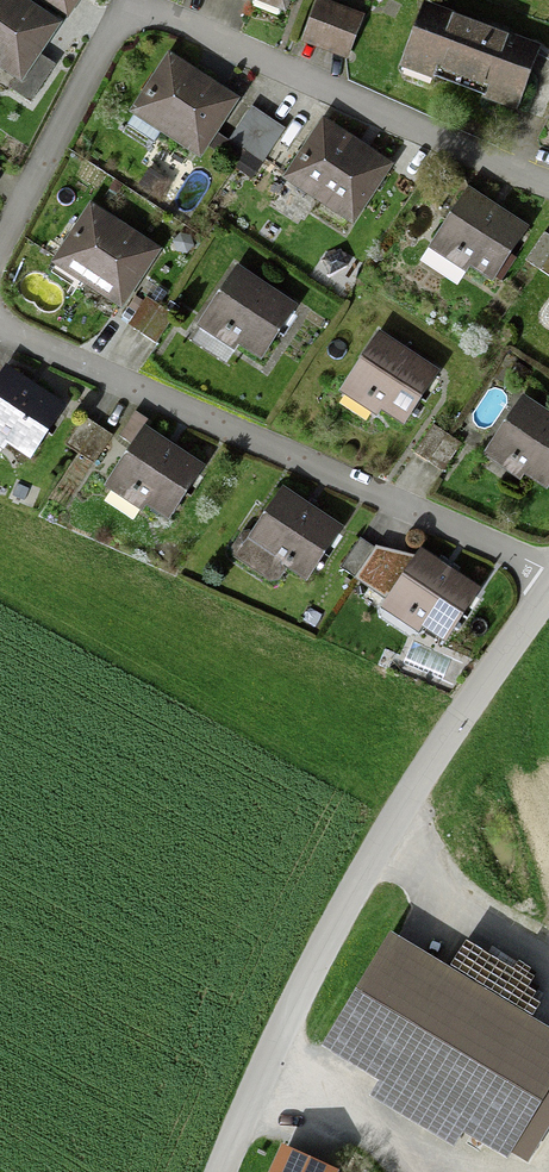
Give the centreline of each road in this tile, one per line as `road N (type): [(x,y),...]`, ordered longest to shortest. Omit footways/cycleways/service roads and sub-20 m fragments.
road 1 (residential): [(0,253),(104,49),(125,17),(160,6),(548,183)]
road 2 (unclassified): [(548,597),(401,816),(304,991),(223,1171)]
road 3 (residential): [(548,571),(273,454),(0,319)]

